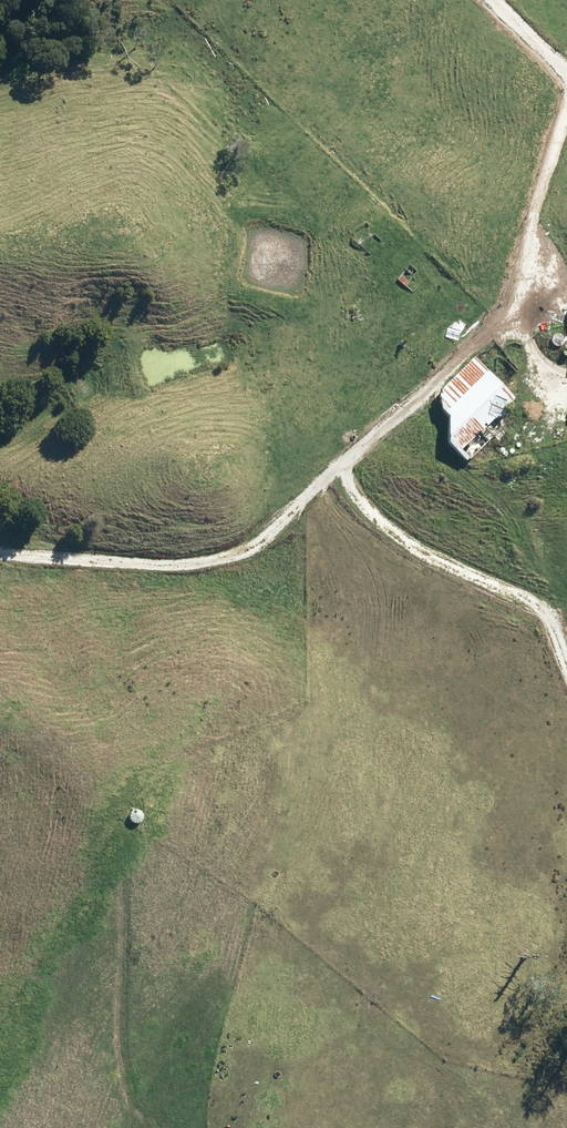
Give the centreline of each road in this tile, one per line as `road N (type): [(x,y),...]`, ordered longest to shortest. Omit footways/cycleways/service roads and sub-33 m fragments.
road 1 (track): [(338,474),(511,317),(566,116)]
road 2 (track): [(338,474),(222,563),(87,575),(0,565)]
road 3 (track): [(338,474),(418,537),(540,601),(566,648)]

